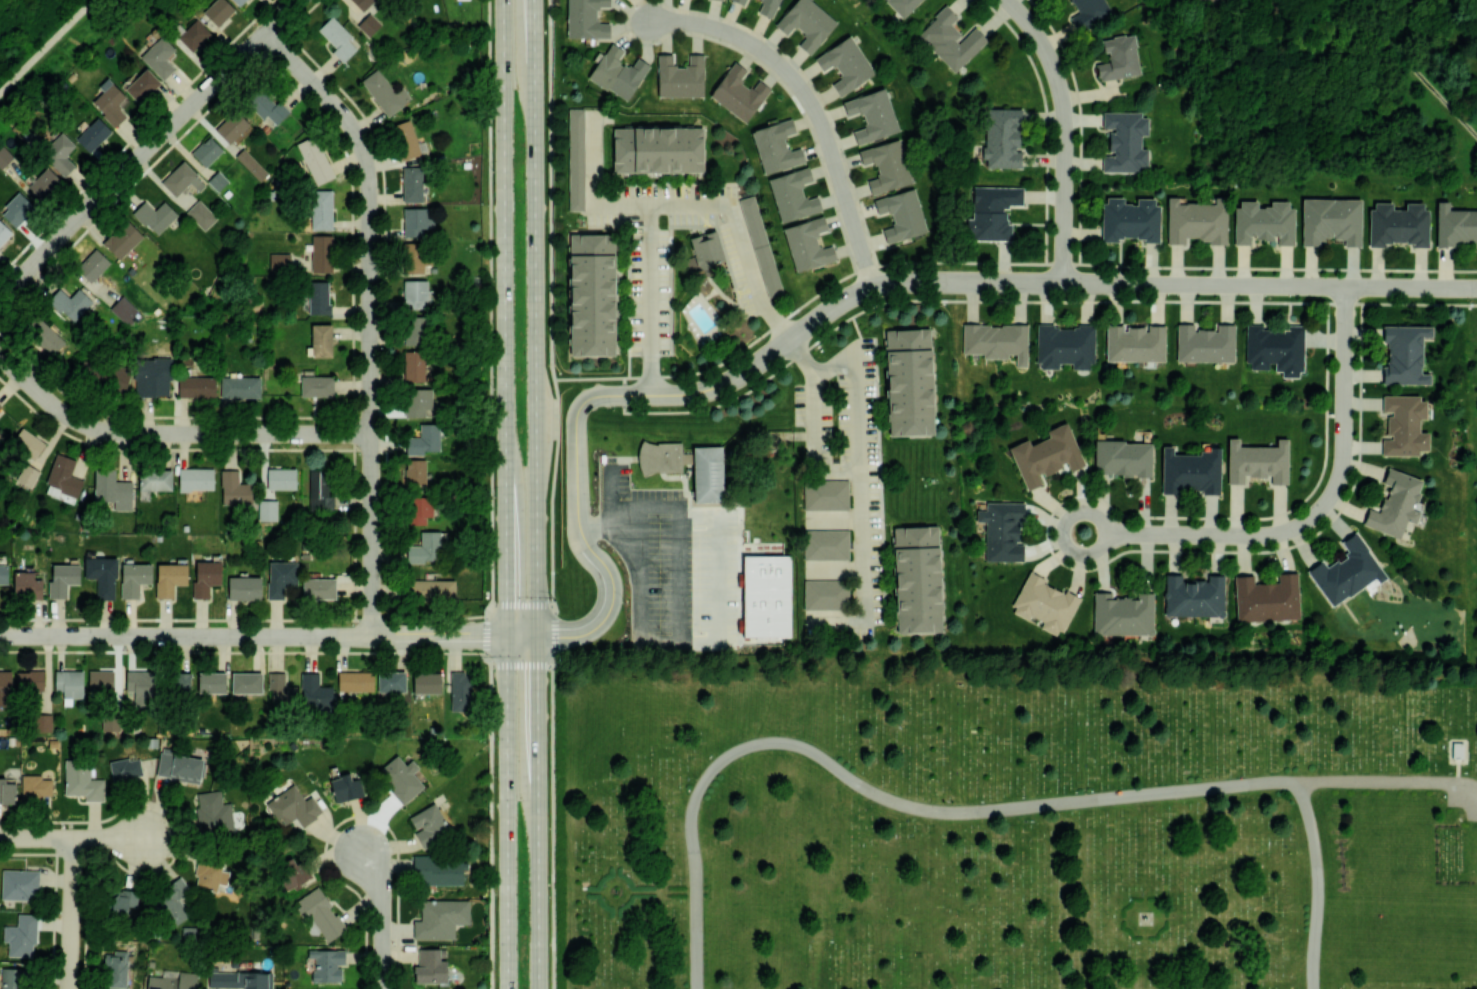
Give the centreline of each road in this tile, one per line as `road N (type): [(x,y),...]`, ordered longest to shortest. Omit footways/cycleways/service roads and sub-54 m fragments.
road 1 (residential): [(507,637),(583,631),(607,605),(609,582),(579,529),(577,423),(587,399),(715,388),(875,286),(1476,288)]
road 2 (residential): [(262,33),(340,112),(366,171),(372,637)]
road 3 (secondary): [(504,0),(507,637)]
road 4 (secondary): [(538,636),(535,0)]
road 5 (residential): [(0,636),(507,637)]
road 6 (residential): [(1348,288),(1346,462),(1324,511),(1280,536),(1084,534)]
road 7 (residential): [(0,300),(296,0)]
road 8 (residential): [(0,357),(71,419),(114,433),(370,434)]
road 9 (residential): [(875,286),(810,94),(772,55),(730,32),(650,21)]
road 10 (secondary): [(540,988),(538,636)]
road 11 (secondary): [(507,637),(508,988)]
road 12 (residential): [(1006,0),(1052,63),(1066,115),(1065,283)]
road 13 (residential): [(74,839),(68,988)]
road 14 (residential): [(360,848),(378,888),(381,988)]

